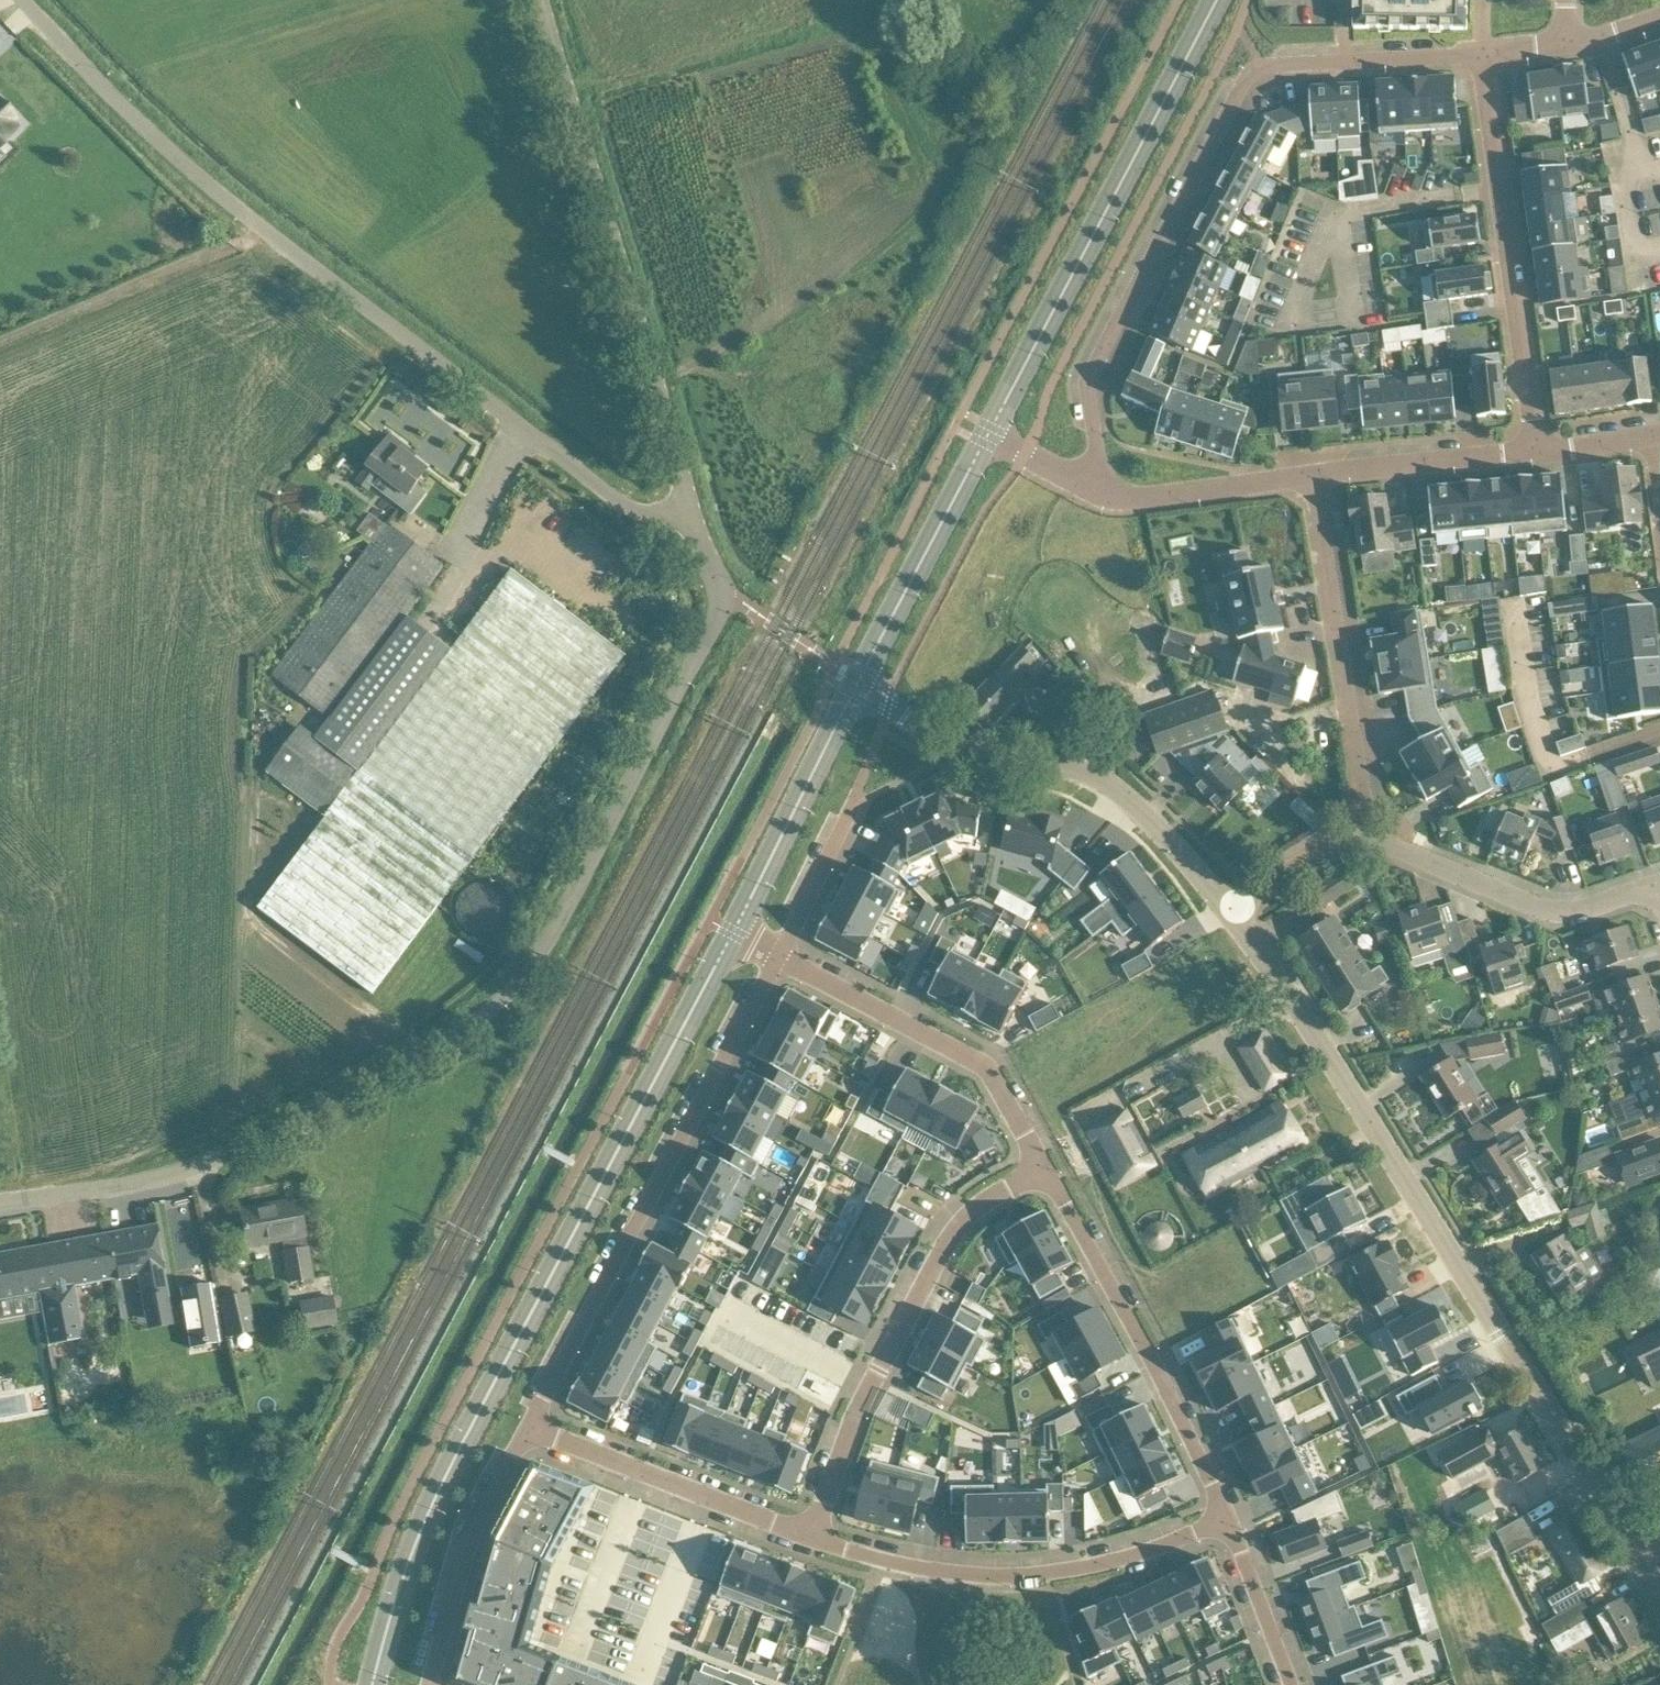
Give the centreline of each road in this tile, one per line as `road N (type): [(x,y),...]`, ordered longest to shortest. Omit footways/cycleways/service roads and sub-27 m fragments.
road 1 (residential): [(0,1202),(143,1181),(230,1152),(444,1039),(510,993),(578,889),(723,595)]
road 2 (residential): [(694,519),(615,499),(222,197),(24,0)]
road 3 (tertiary): [(371,1684),(426,1516),(732,933)]
road 4 (tertiary): [(1626,1543),(1547,1400),(1232,909)]
road 5 (residential): [(1482,51),(1270,65),(1245,83),(1091,373),(1099,457),(1087,483)]
road 6 (unclassified): [(694,519),(541,0)]
road 7 (residential): [(529,1426),(779,958)]
road 8 (tertiary): [(987,434),(1213,0)]
road 9 (tertiary): [(1232,909),(1101,779),(958,749),(858,682)]
road 10 (residential): [(810,1537),(854,1419),(951,1235),(1044,1164)]
road 11 (residential): [(1226,1517),(1154,1549),(1046,1574),(952,1573),(810,1537)]
road 12 (residential): [(1482,51),(1537,452)]
road 13 (residential): [(1044,1164),(1160,1374),(1226,1517)]
road 14 (residential): [(1358,831),(1364,805),(1312,475)]
road 15 (residential): [(1044,1164),(978,1062),(779,958)]
road 16 (residential): [(1358,831),(1545,910),(1584,910),(1658,883)]
road 17 (residential): [(529,1426),(810,1537)]
road 18 (tertiary): [(732,933),(858,682)]
road 19 (tertiary): [(858,682),(987,434)]
road 20 (residential): [(430,1684),(467,1549),(529,1426)]
road 21 (residential): [(1312,475),(1139,497),(1087,483)]
road 22 (residential): [(1537,452),(1312,475)]
road 23 (residential): [(779,958),(859,791)]
road 24 (residential): [(1291,1684),(1226,1517)]
road 25 (residential): [(1232,909),(1358,831)]

